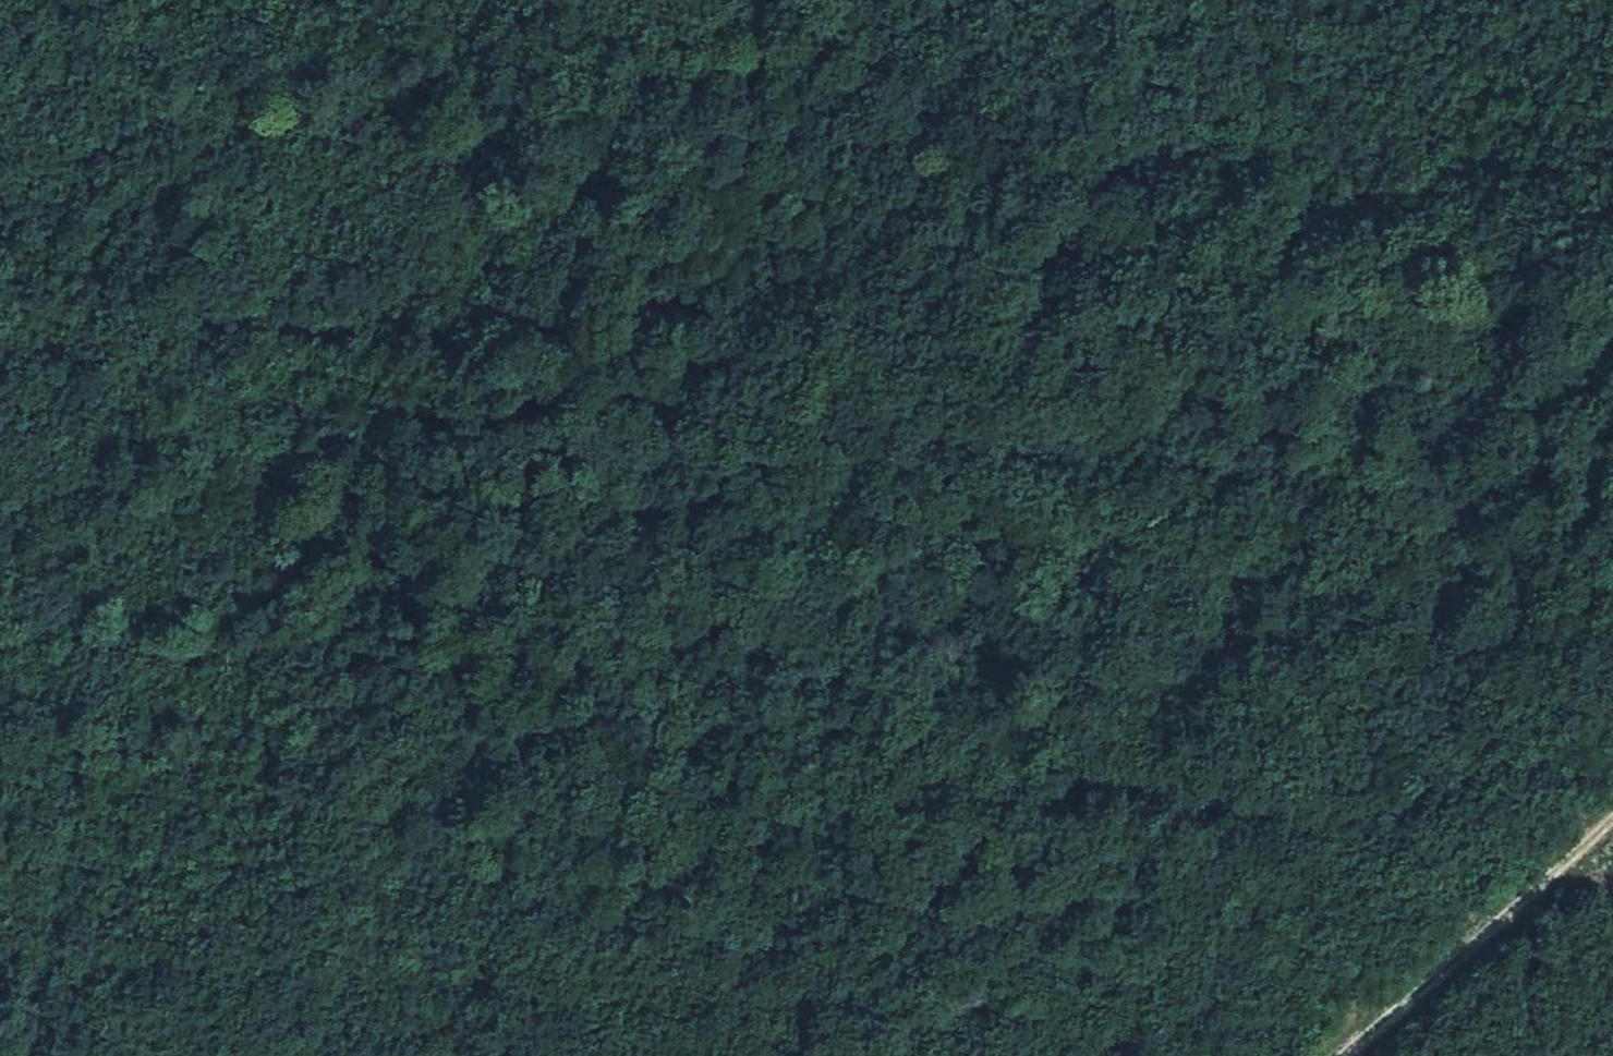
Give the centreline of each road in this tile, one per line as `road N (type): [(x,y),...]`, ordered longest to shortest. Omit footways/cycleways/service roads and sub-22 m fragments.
road 1 (track): [(1348,1055),(1612,821)]

